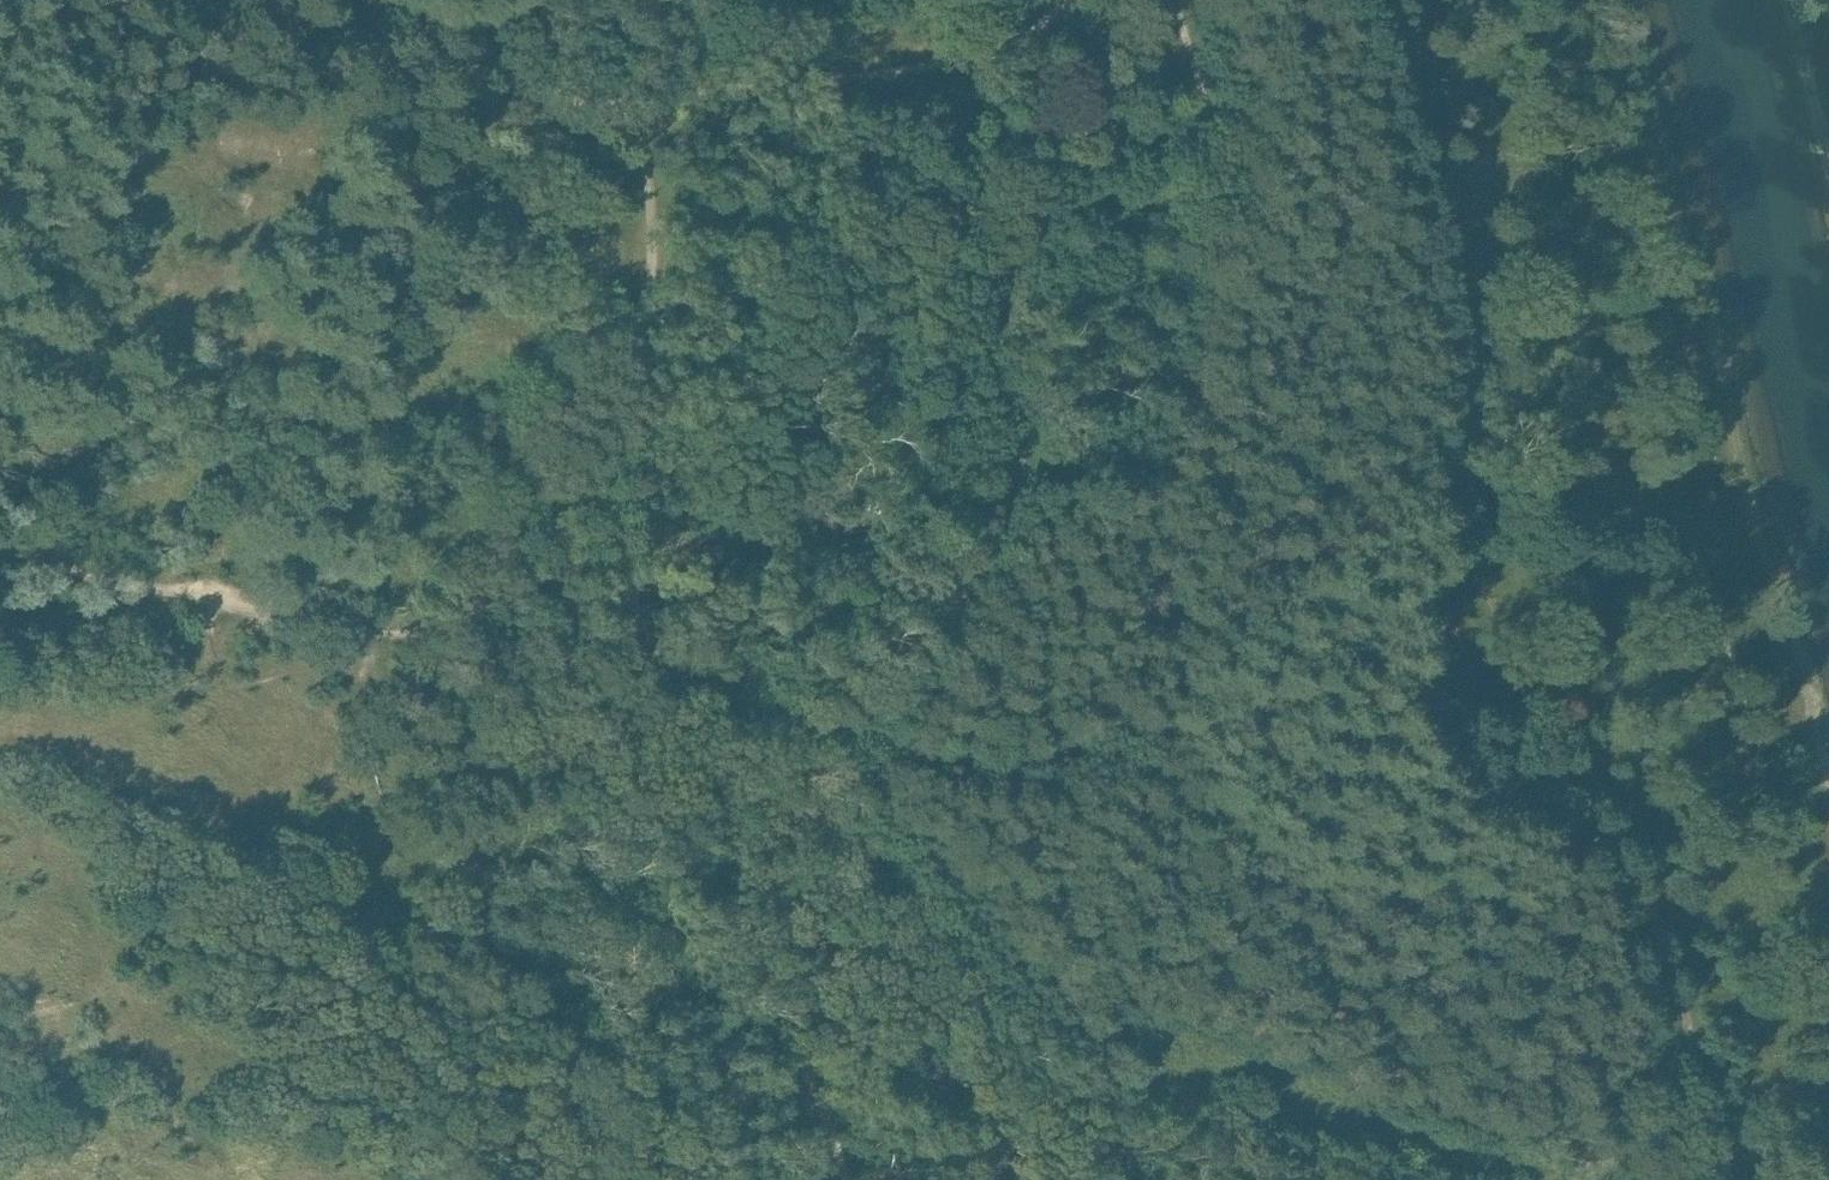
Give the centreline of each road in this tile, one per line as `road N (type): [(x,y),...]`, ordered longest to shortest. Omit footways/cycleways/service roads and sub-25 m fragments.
road 1 (track): [(1364,0),(1433,280),(1446,434),(1477,596),(1516,672),(1599,775),(1643,865),(1724,1179)]
road 2 (track): [(845,1179),(770,978),(740,921),(709,877),(644,813),(622,770),(618,728),(633,602)]
road 3 (track): [(601,104),(630,130),(647,165),(654,213),(636,392),(633,602)]
road 4 (track): [(254,0),(601,104)]

